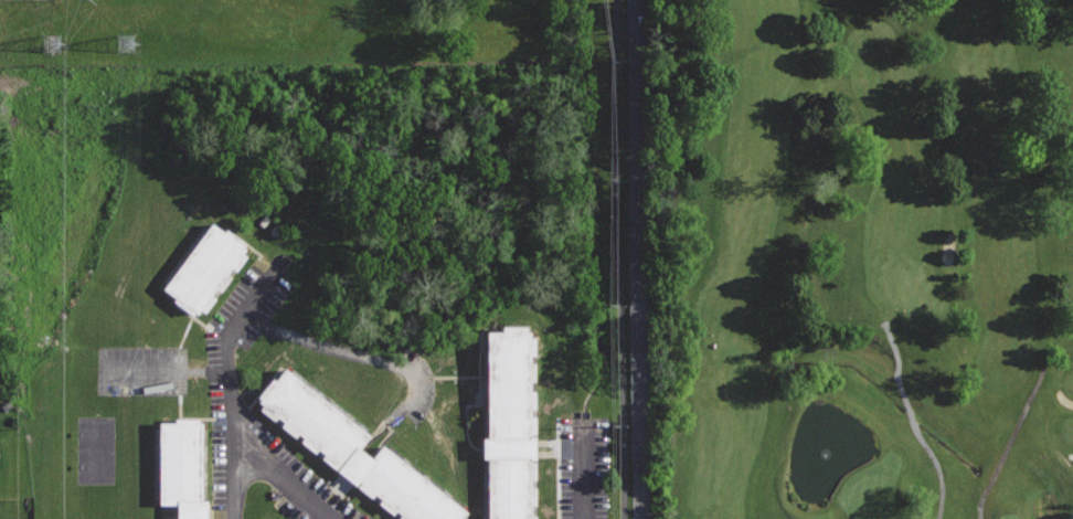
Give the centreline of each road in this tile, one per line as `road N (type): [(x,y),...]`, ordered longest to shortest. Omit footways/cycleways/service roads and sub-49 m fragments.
road 1 (tertiary): [(638,0),(643,518)]

